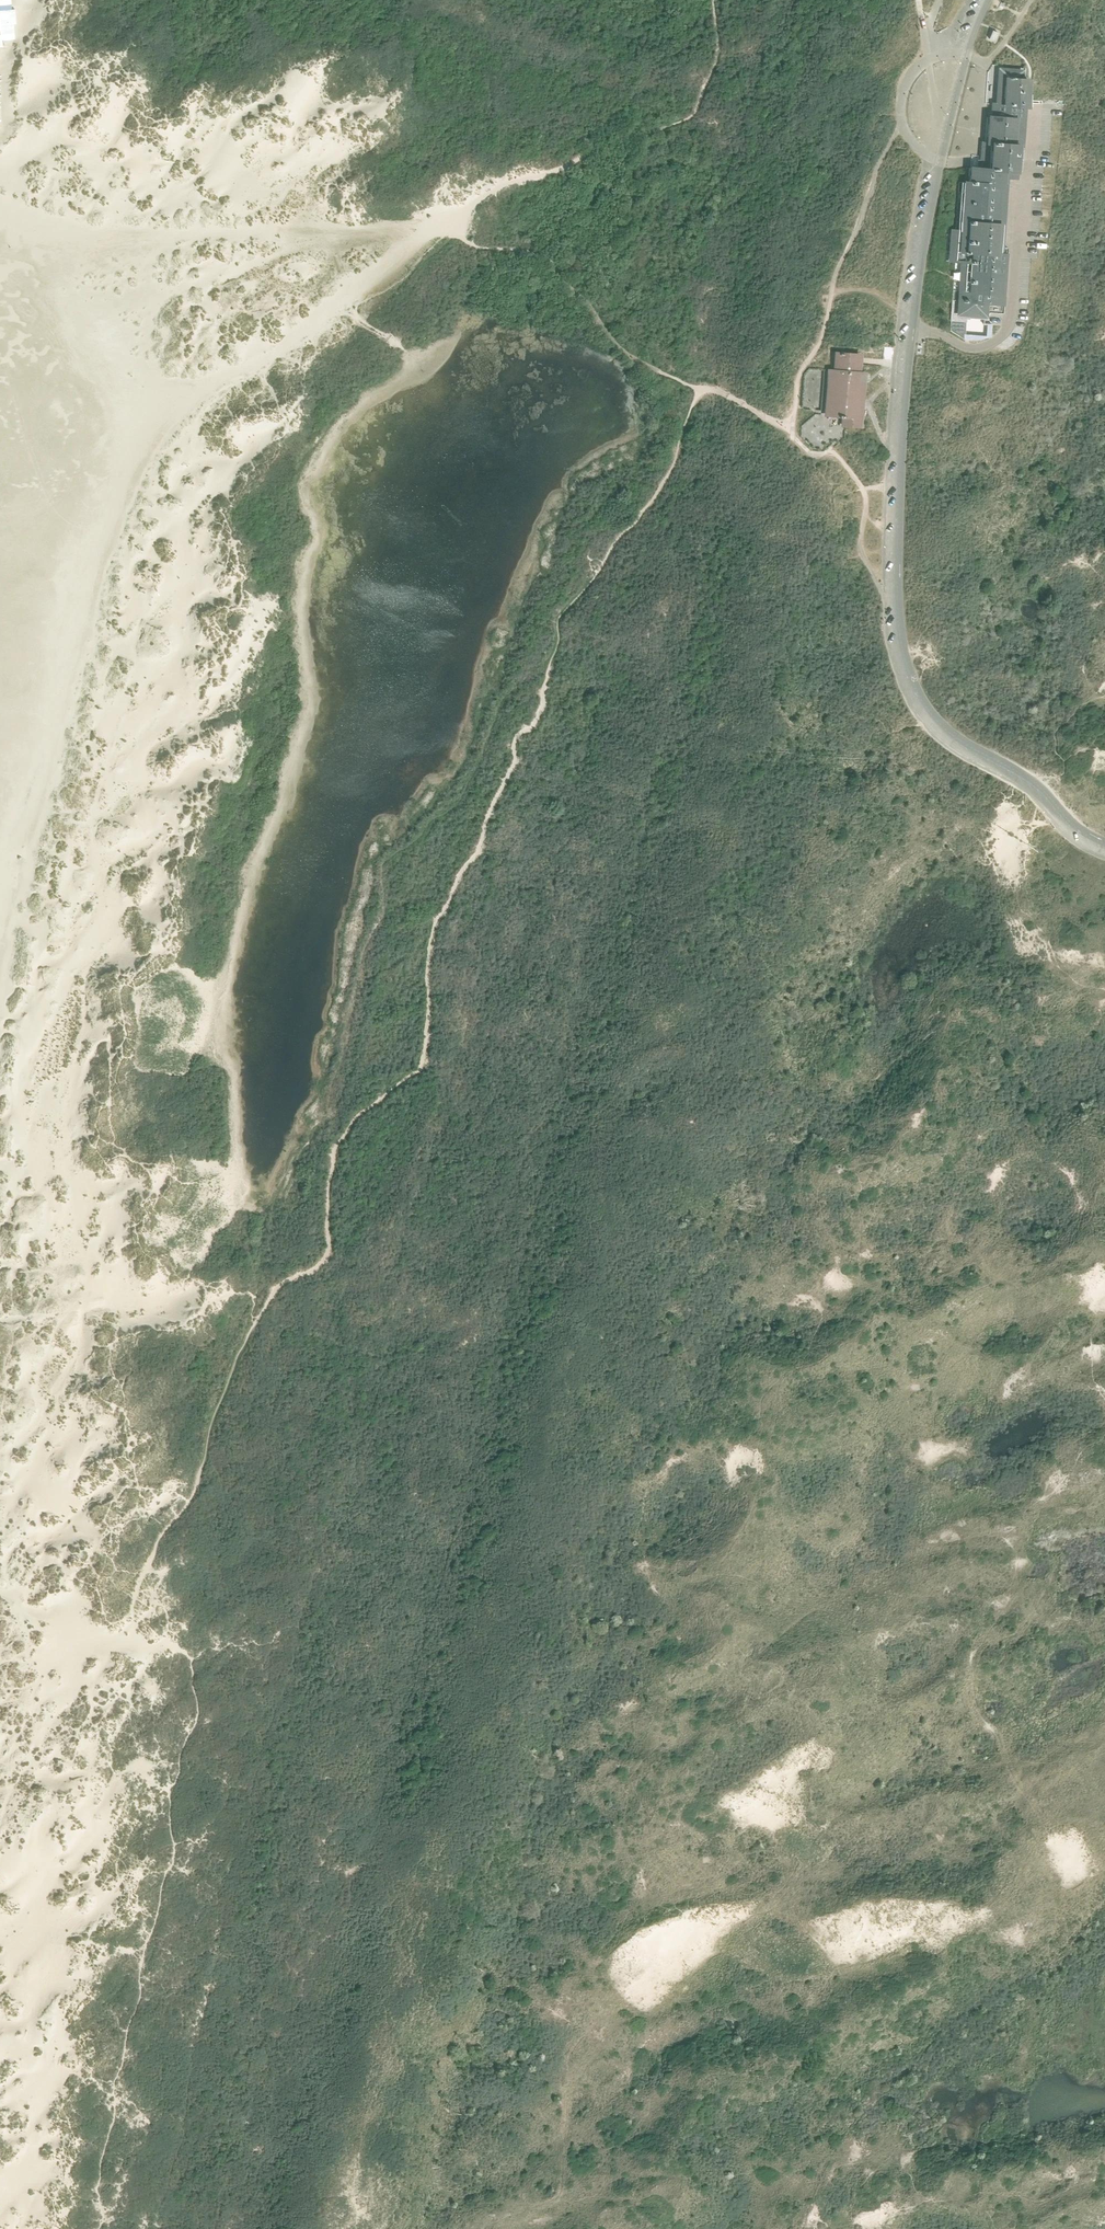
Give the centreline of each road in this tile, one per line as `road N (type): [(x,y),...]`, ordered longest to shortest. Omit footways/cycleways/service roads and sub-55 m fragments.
road 1 (tertiary): [(988,0),(961,78),(918,290),(902,445),(901,633),(936,718),(1044,790),(1104,844)]

